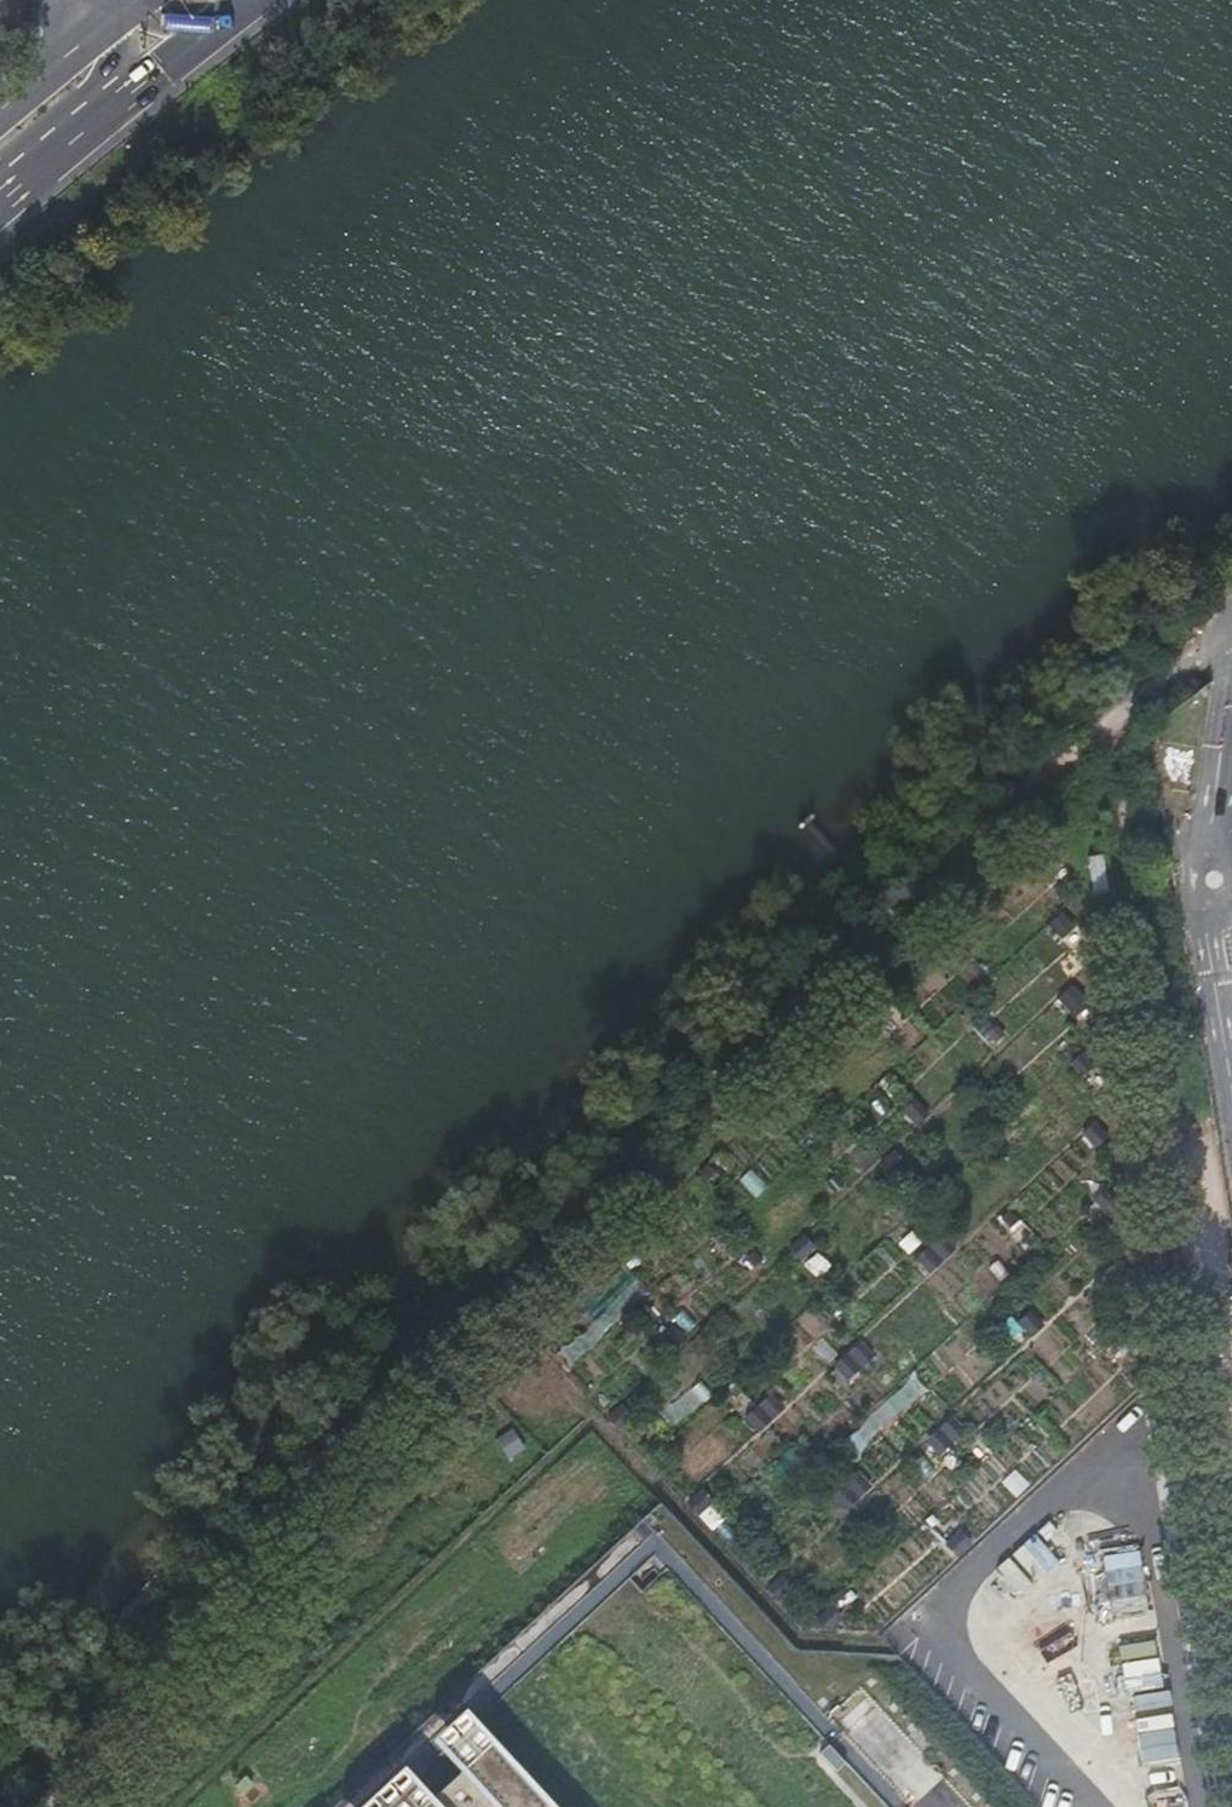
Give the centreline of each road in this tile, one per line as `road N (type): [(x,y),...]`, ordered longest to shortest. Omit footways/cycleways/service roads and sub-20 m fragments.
road 1 (track): [(1122,719),(1231,1416)]
road 2 (primary): [(0,206),(114,105)]
road 3 (primary): [(116,8),(0,106)]
road 4 (primary): [(114,105),(221,21)]

